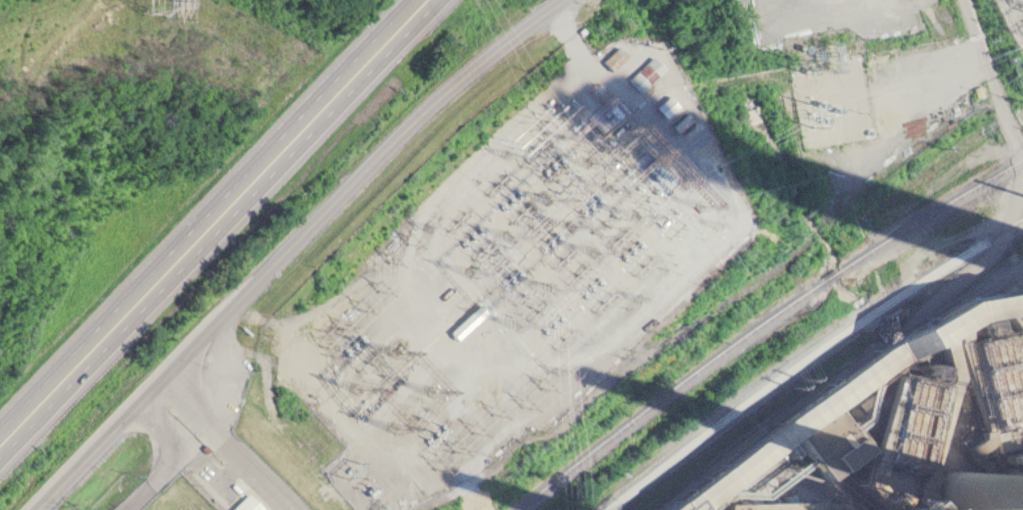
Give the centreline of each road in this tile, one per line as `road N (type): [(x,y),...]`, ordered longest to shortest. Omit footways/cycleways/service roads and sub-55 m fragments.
road 1 (tertiary): [(30,509),(498,38),(554,0)]
road 2 (motorway): [(0,453),(436,0)]
road 3 (motorway): [(414,0),(0,428)]
road 4 (residential): [(166,370),(293,509)]
road 5 (residential): [(121,509),(171,455),(170,429),(139,397)]

